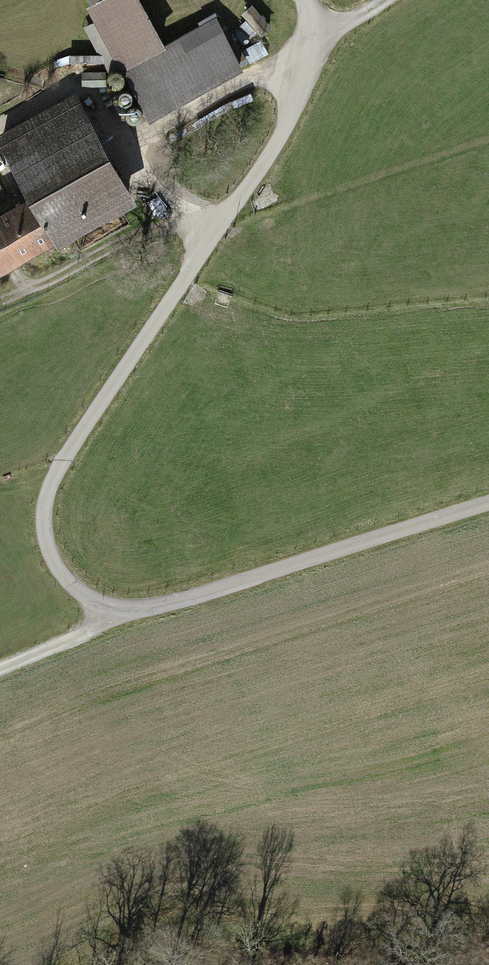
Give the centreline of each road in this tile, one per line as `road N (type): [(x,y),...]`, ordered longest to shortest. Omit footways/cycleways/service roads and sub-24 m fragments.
road 1 (track): [(229,206),(89,439),(58,522),(70,585),(118,613)]
road 2 (track): [(118,613),(488,496)]
road 3 (track): [(298,0),(318,38),(289,123),(229,206)]
road 4 (track): [(118,613),(0,662)]

